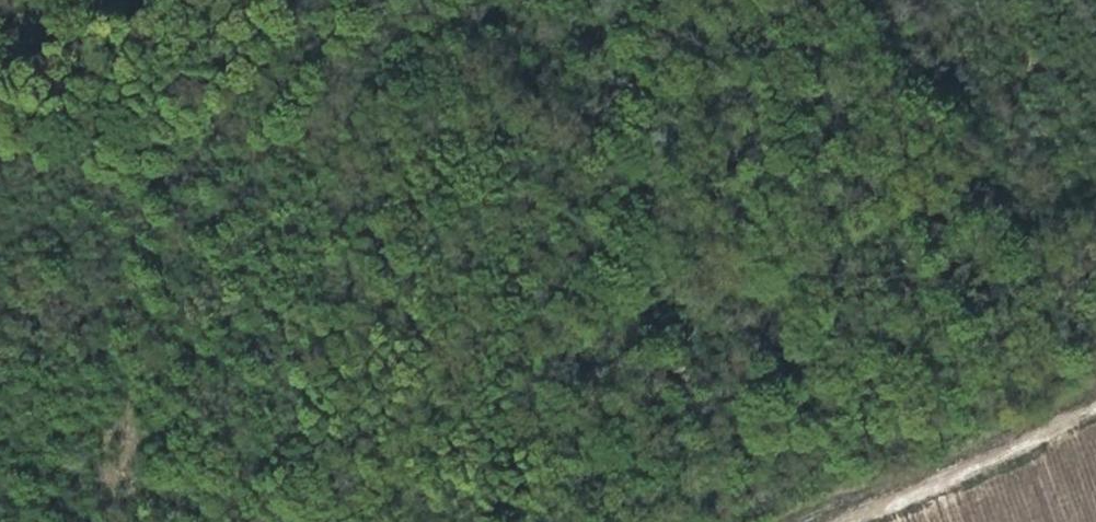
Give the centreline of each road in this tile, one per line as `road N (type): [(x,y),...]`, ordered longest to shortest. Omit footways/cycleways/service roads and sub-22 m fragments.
road 1 (track): [(827,521),(1095,397)]

